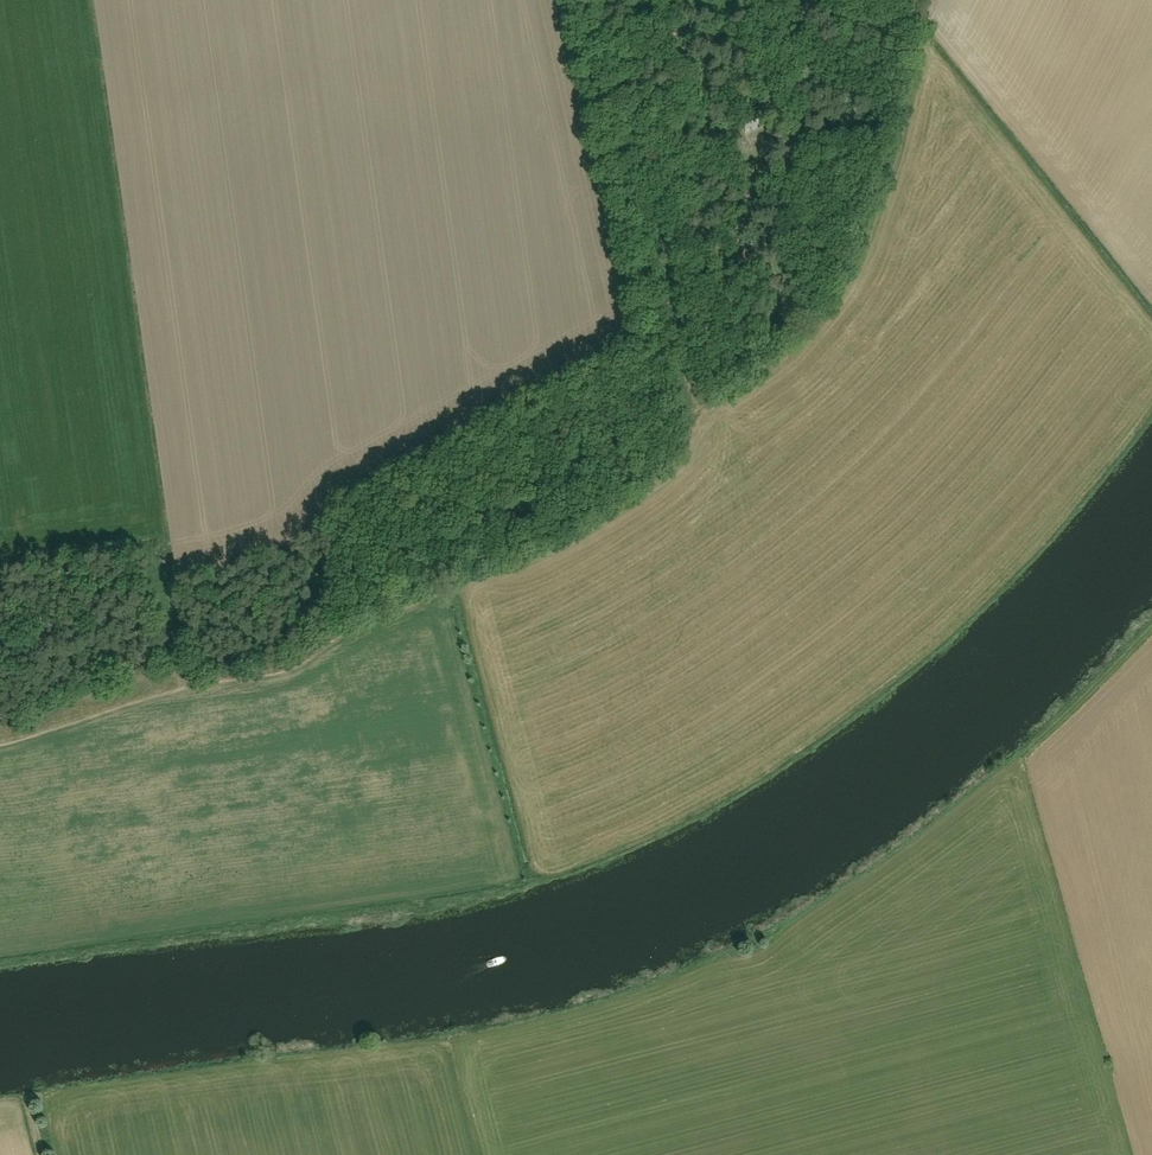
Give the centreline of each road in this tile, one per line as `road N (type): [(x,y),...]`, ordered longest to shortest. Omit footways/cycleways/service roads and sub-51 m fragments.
road 1 (track): [(602,0),(693,370),(694,412)]

